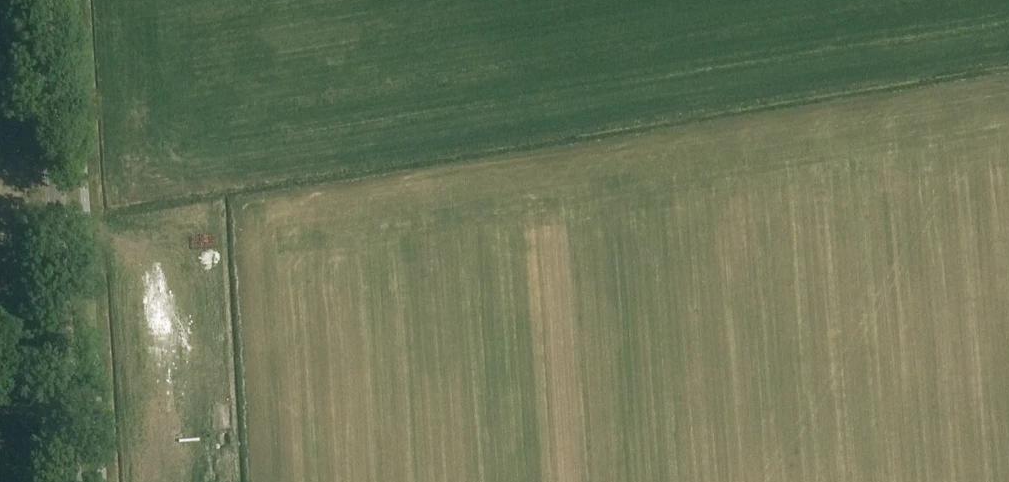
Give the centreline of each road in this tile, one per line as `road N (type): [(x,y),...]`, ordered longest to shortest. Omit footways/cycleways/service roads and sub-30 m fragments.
road 1 (tertiary): [(73,481),(44,0)]

